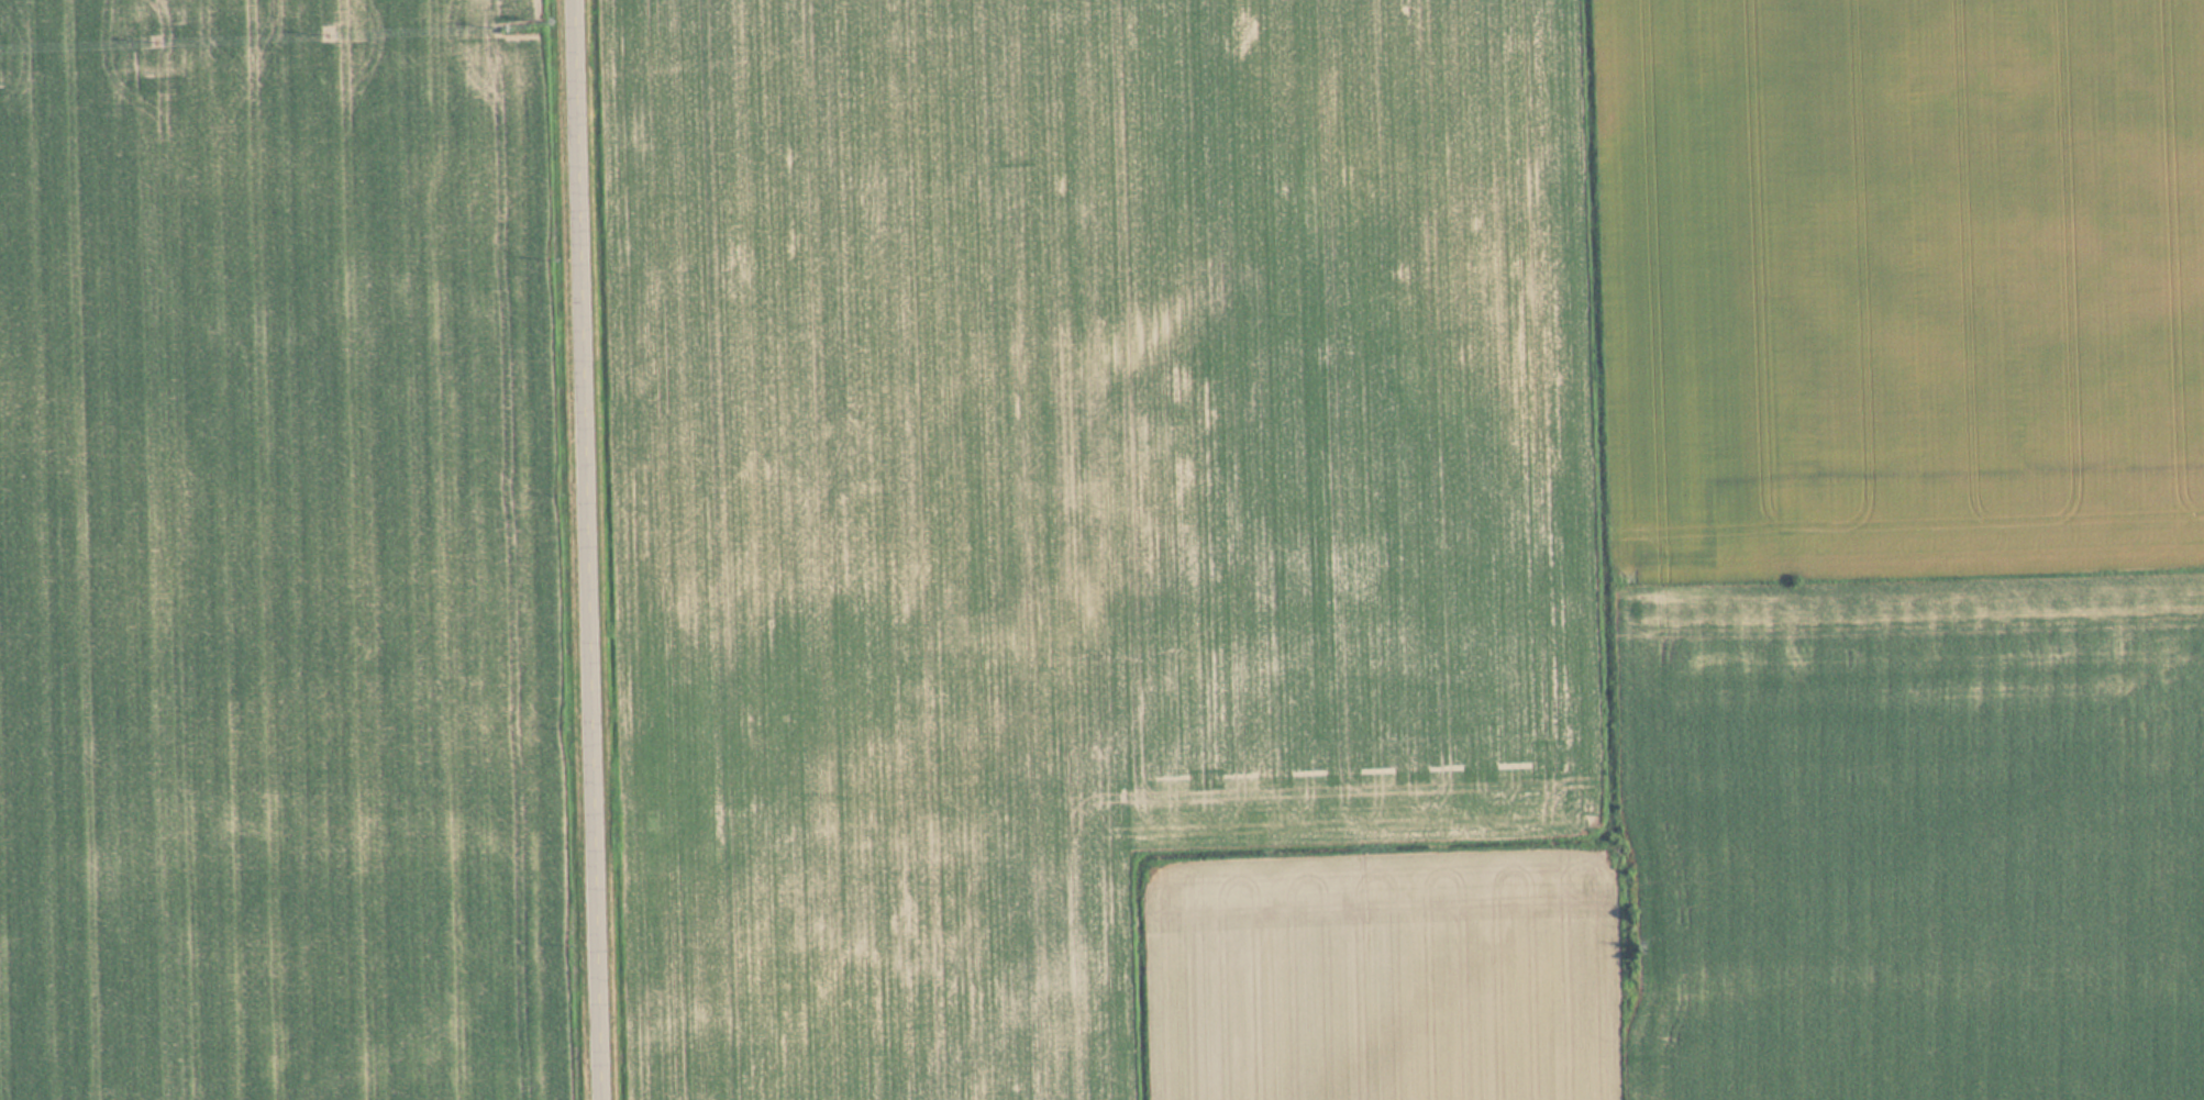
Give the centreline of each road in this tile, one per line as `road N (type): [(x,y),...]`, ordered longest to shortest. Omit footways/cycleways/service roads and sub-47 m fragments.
road 1 (residential): [(607,1099),(575,0)]

